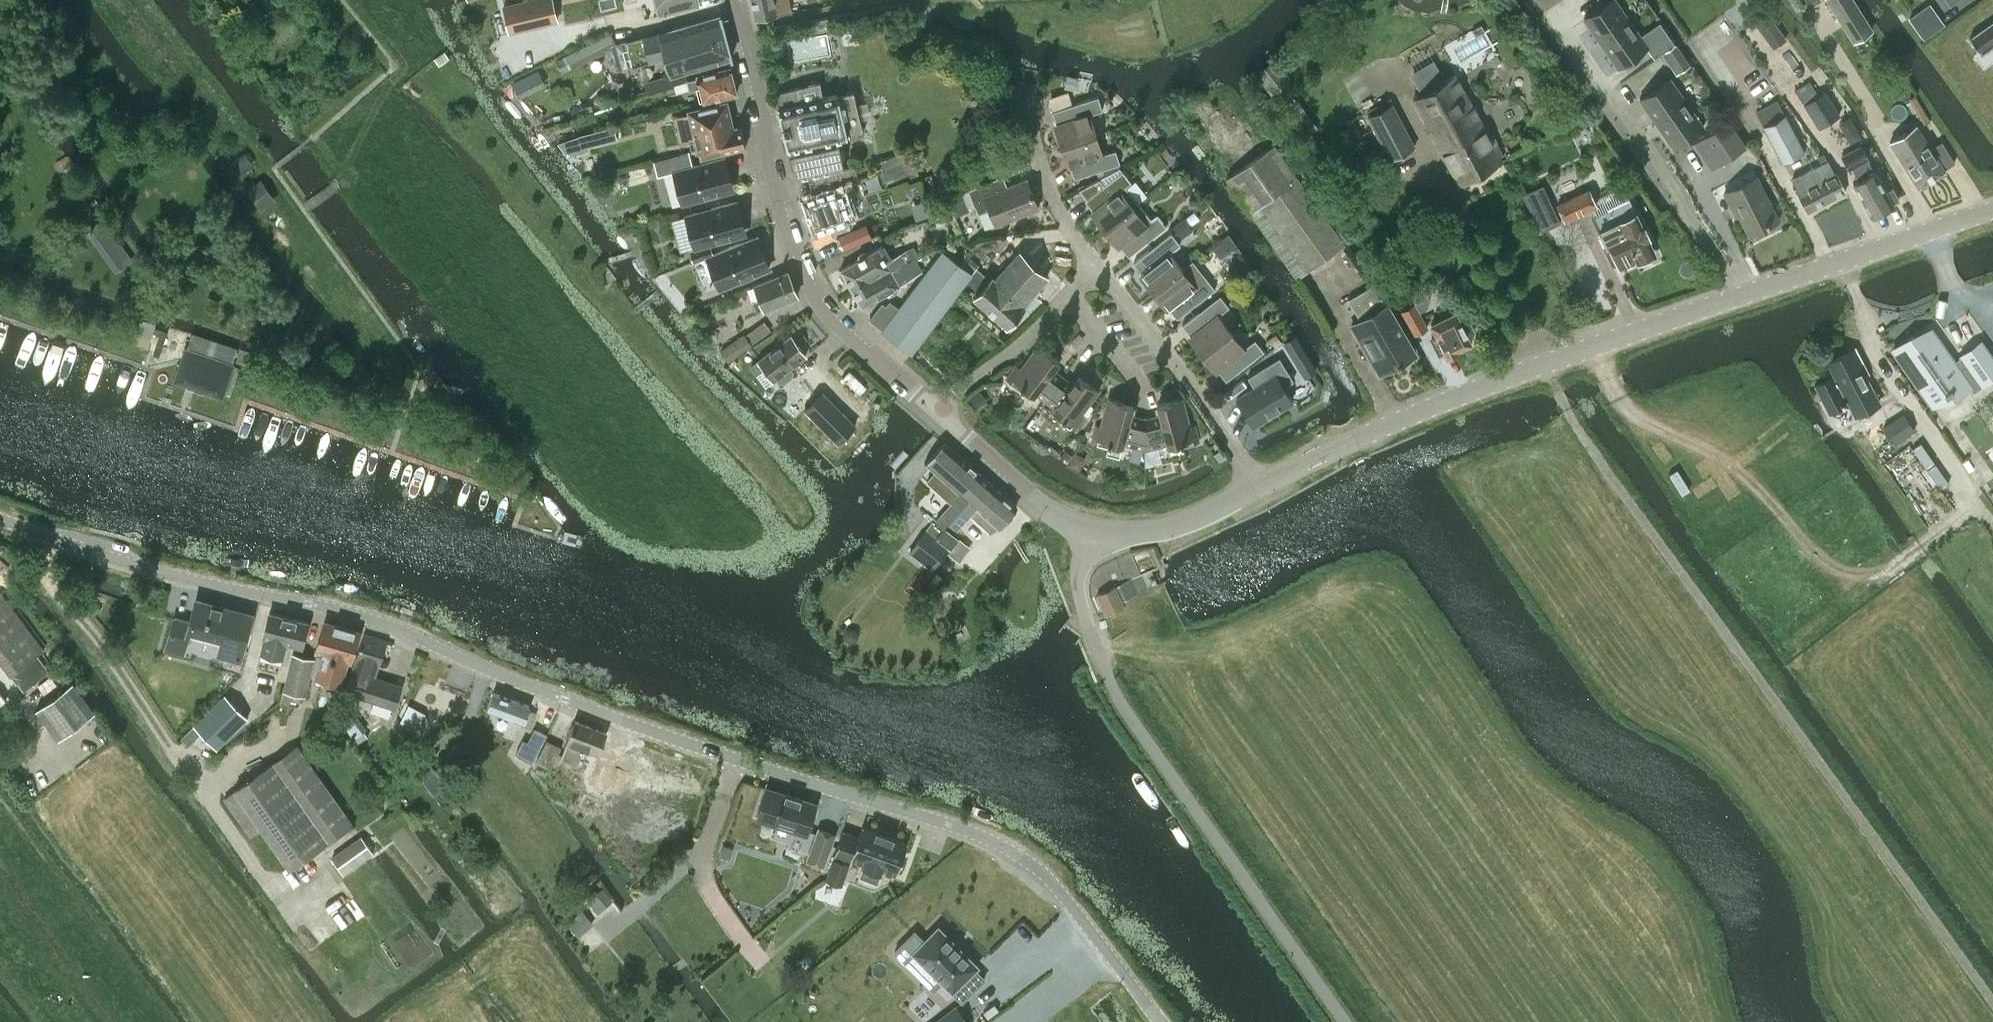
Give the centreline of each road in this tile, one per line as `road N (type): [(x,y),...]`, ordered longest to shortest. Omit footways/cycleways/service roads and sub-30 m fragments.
road 1 (tertiary): [(1161,1021),(1050,880),(977,835),(645,729),(402,630),(105,557),(0,517)]
road 2 (unclassified): [(1258,490),(1397,417),(1992,212)]
road 3 (track): [(1992,1005),(1652,532),(1544,363)]
road 4 (unclassified): [(1346,1021),(1108,680),(1077,582),(1089,530)]
road 5 (residential): [(936,408),(826,318),(807,281),(782,213),(736,0)]
road 6 (track): [(1613,390),(1644,421),(1737,469),(1807,547),(1856,576),(1879,574),(1975,505)]
road 7 (residential): [(1258,490),(1196,388),(1095,271)]
road 8 (residential): [(936,408),(1021,345),(1095,271)]
road 9 (residential): [(1095,271),(1051,199),(1026,84)]
road 10 (residential): [(1089,530),(1034,499),(936,408)]
road 11 (unclassified): [(1089,530),(1151,534),(1258,490)]

